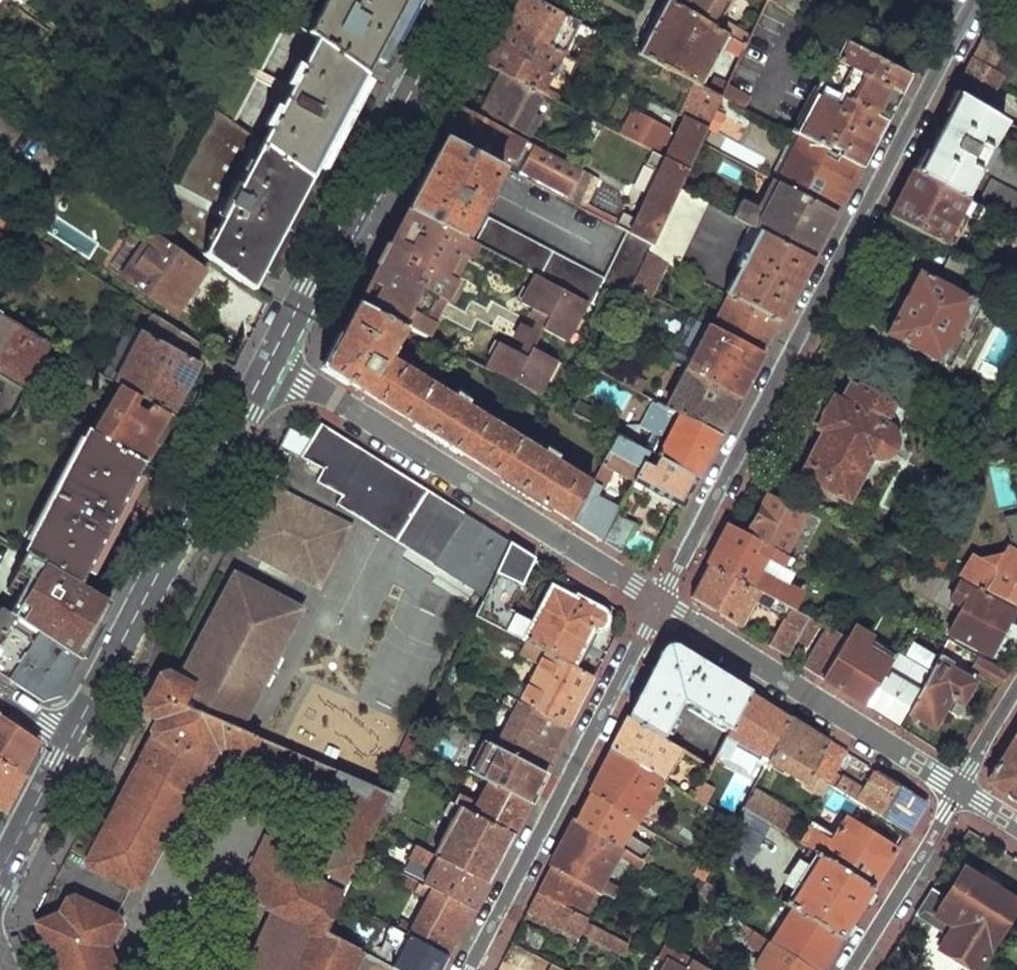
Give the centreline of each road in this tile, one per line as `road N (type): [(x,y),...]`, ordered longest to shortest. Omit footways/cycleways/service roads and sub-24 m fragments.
road 1 (residential): [(978,0),(661,604)]
road 2 (residential): [(271,359),(661,604)]
road 3 (residential): [(75,749),(271,359)]
road 4 (residential): [(661,604),(468,969)]
road 5 (residential): [(271,359),(470,0)]
road 6 (residential): [(661,604),(960,790)]
road 7 (residential): [(850,969),(960,790)]
road 8 (residential): [(0,882),(75,749)]

